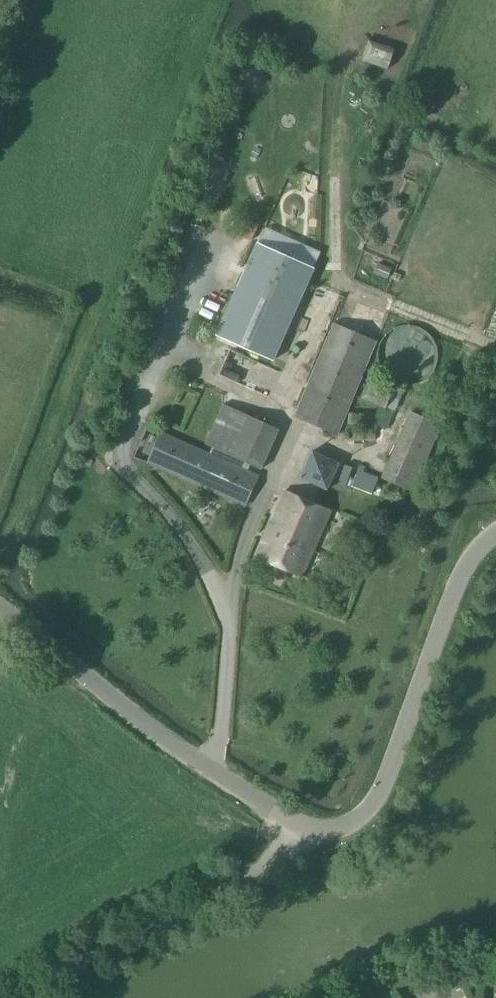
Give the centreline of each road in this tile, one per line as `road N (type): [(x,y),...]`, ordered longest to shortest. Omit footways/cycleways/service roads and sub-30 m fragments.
road 1 (unclassified): [(309,838),(0,612)]
road 2 (unclassified): [(495,532),(468,565),(383,786),(358,820),(309,838)]
road 3 (unclassified): [(309,838),(37,997)]

